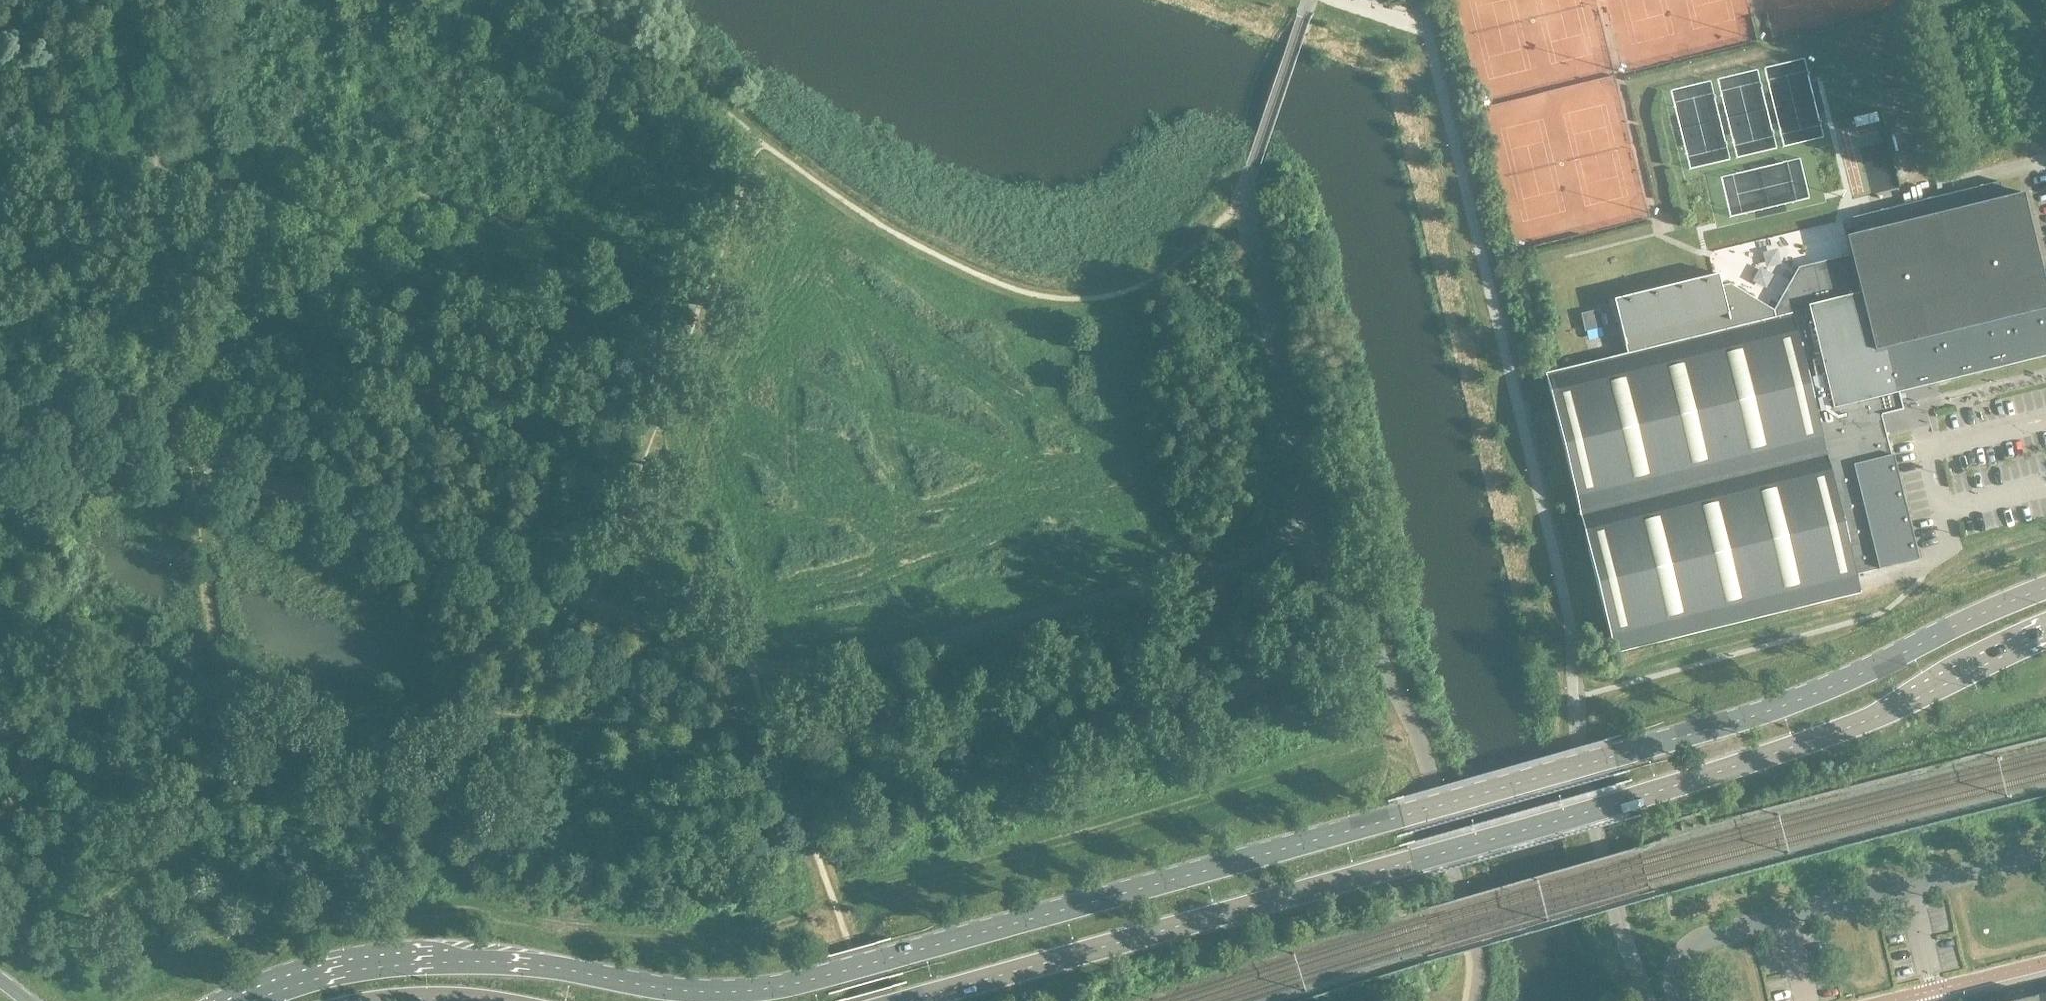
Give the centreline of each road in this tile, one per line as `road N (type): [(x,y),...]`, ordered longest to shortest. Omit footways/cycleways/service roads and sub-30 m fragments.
road 1 (secondary): [(2045,589),(1770,714),(774,986),(692,991),(533,965),(422,961),(327,974),(249,1000)]
road 2 (secondary): [(910,1000),(1756,763),(2045,633)]
road 3 (residential): [(1686,952),(1912,892)]
road 4 (residential): [(1912,892),(2045,859)]

